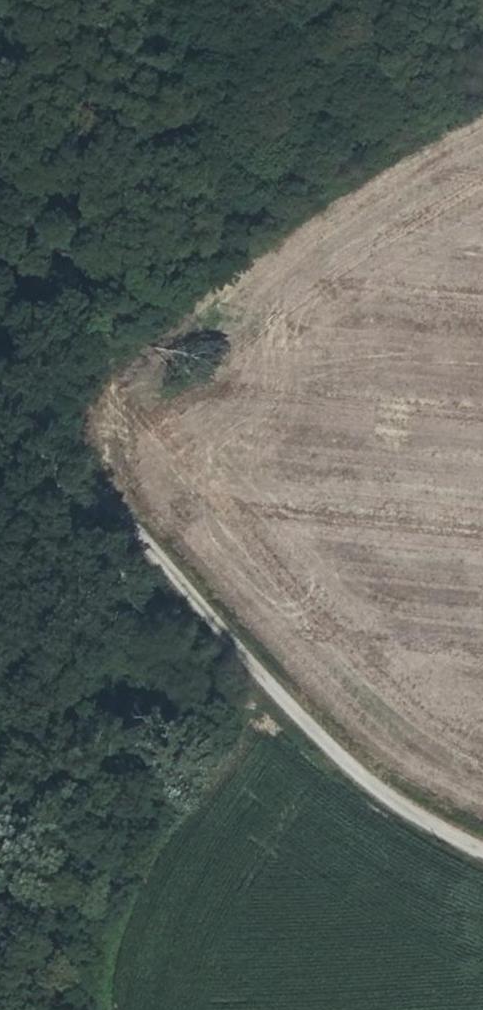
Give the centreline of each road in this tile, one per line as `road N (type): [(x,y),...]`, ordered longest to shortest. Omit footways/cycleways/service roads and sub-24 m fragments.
road 1 (track): [(0,397),(307,726),(369,780),(482,853)]

